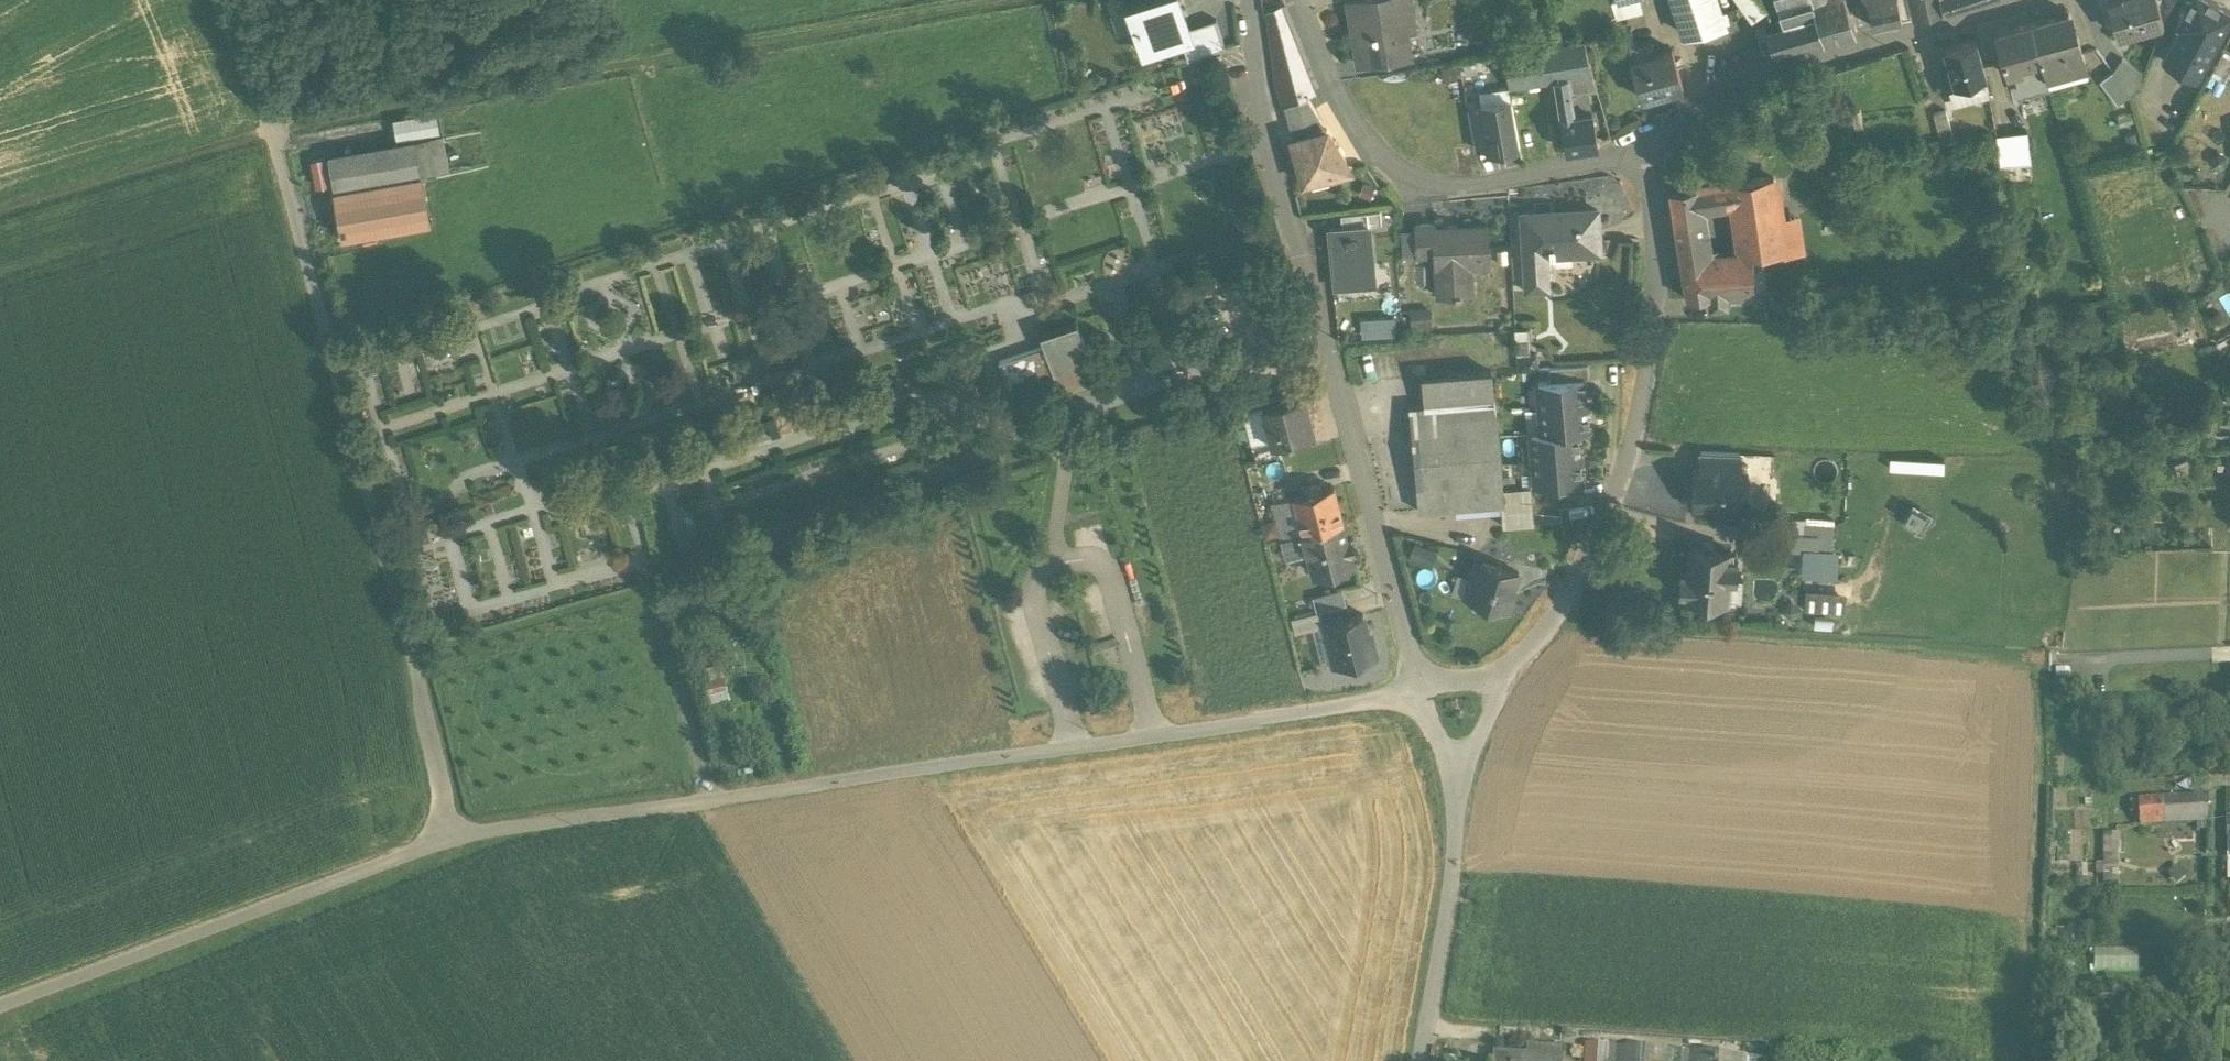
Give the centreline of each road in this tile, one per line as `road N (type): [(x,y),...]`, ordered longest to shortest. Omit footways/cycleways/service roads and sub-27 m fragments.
road 1 (residential): [(1645,160),(1661,297),(1631,449),(1597,534),(1554,621),(1504,675),(1423,693),(1272,144),(1250,0)]
road 2 (track): [(0,214),(270,132),(1009,0)]
road 3 (track): [(2036,1060),(2038,659),(1554,621)]
road 4 (track): [(445,837),(441,768),(270,132),(216,0)]
road 5 (track): [(445,837),(0,1003)]
road 6 (residential): [(1298,0),(1357,134),(1385,170),(1422,190),(1504,187),(1645,160)]
road 7 (residential): [(1645,160),(1695,109),(2029,0)]
road 8 (track): [(1073,746),(710,797)]
road 9 (track): [(710,797),(445,837)]
road 10 (track): [(710,797),(661,608)]

